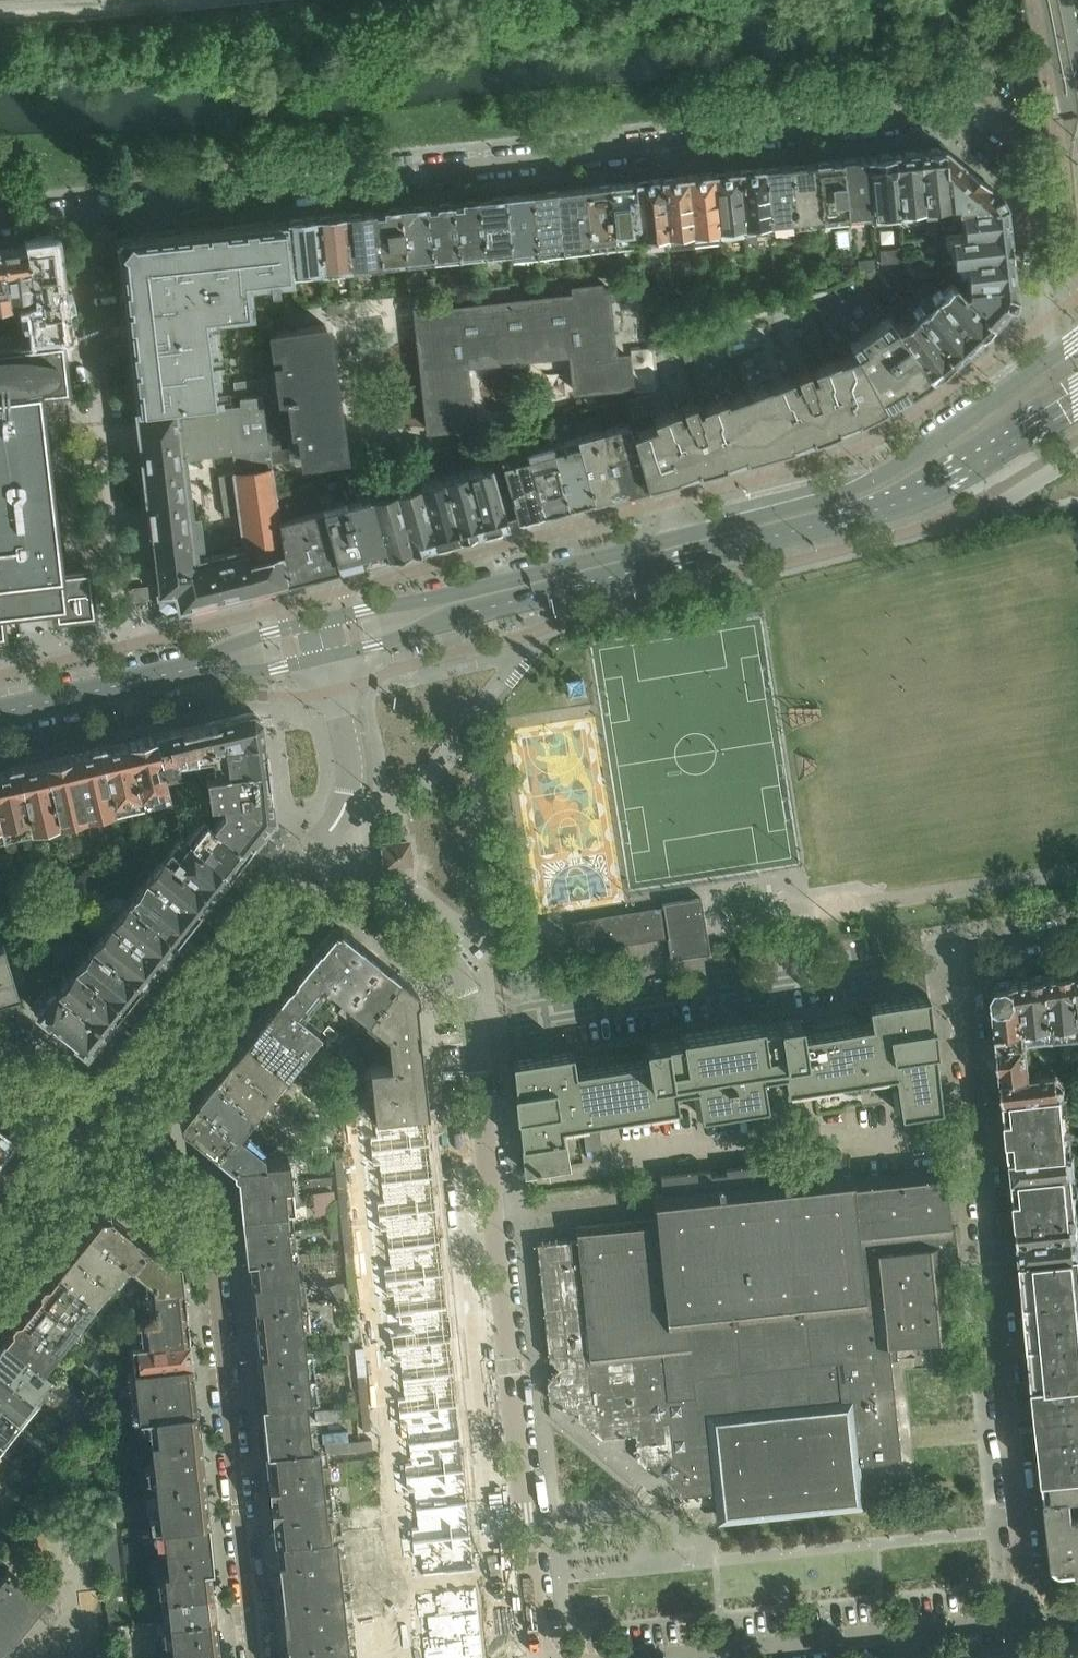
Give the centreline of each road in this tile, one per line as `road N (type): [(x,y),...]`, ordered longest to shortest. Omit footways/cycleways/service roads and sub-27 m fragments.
road 1 (residential): [(75,213),(941,117),(1030,188),(1055,356)]
road 2 (residential): [(540,1657),(464,997),(441,952),(314,850)]
road 3 (residential): [(1032,1621),(957,946),(1077,929)]
road 4 (residential): [(95,1116),(202,1188),(254,1657)]
road 5 (secondary): [(325,637),(848,505)]
road 6 (residential): [(660,1657),(1032,1621)]
road 7 (residential): [(95,1116),(314,850)]
road 8 (secondary): [(0,711),(325,637)]
road 9 (secondary): [(848,505),(977,459),(1077,396)]
road 10 (secondary): [(1055,356),(848,505)]
road 11 (residential): [(314,850),(347,804),(352,772),(325,637)]
road 12 (residential): [(98,421),(75,213)]
road 13 (residential): [(0,1235),(95,1116)]

